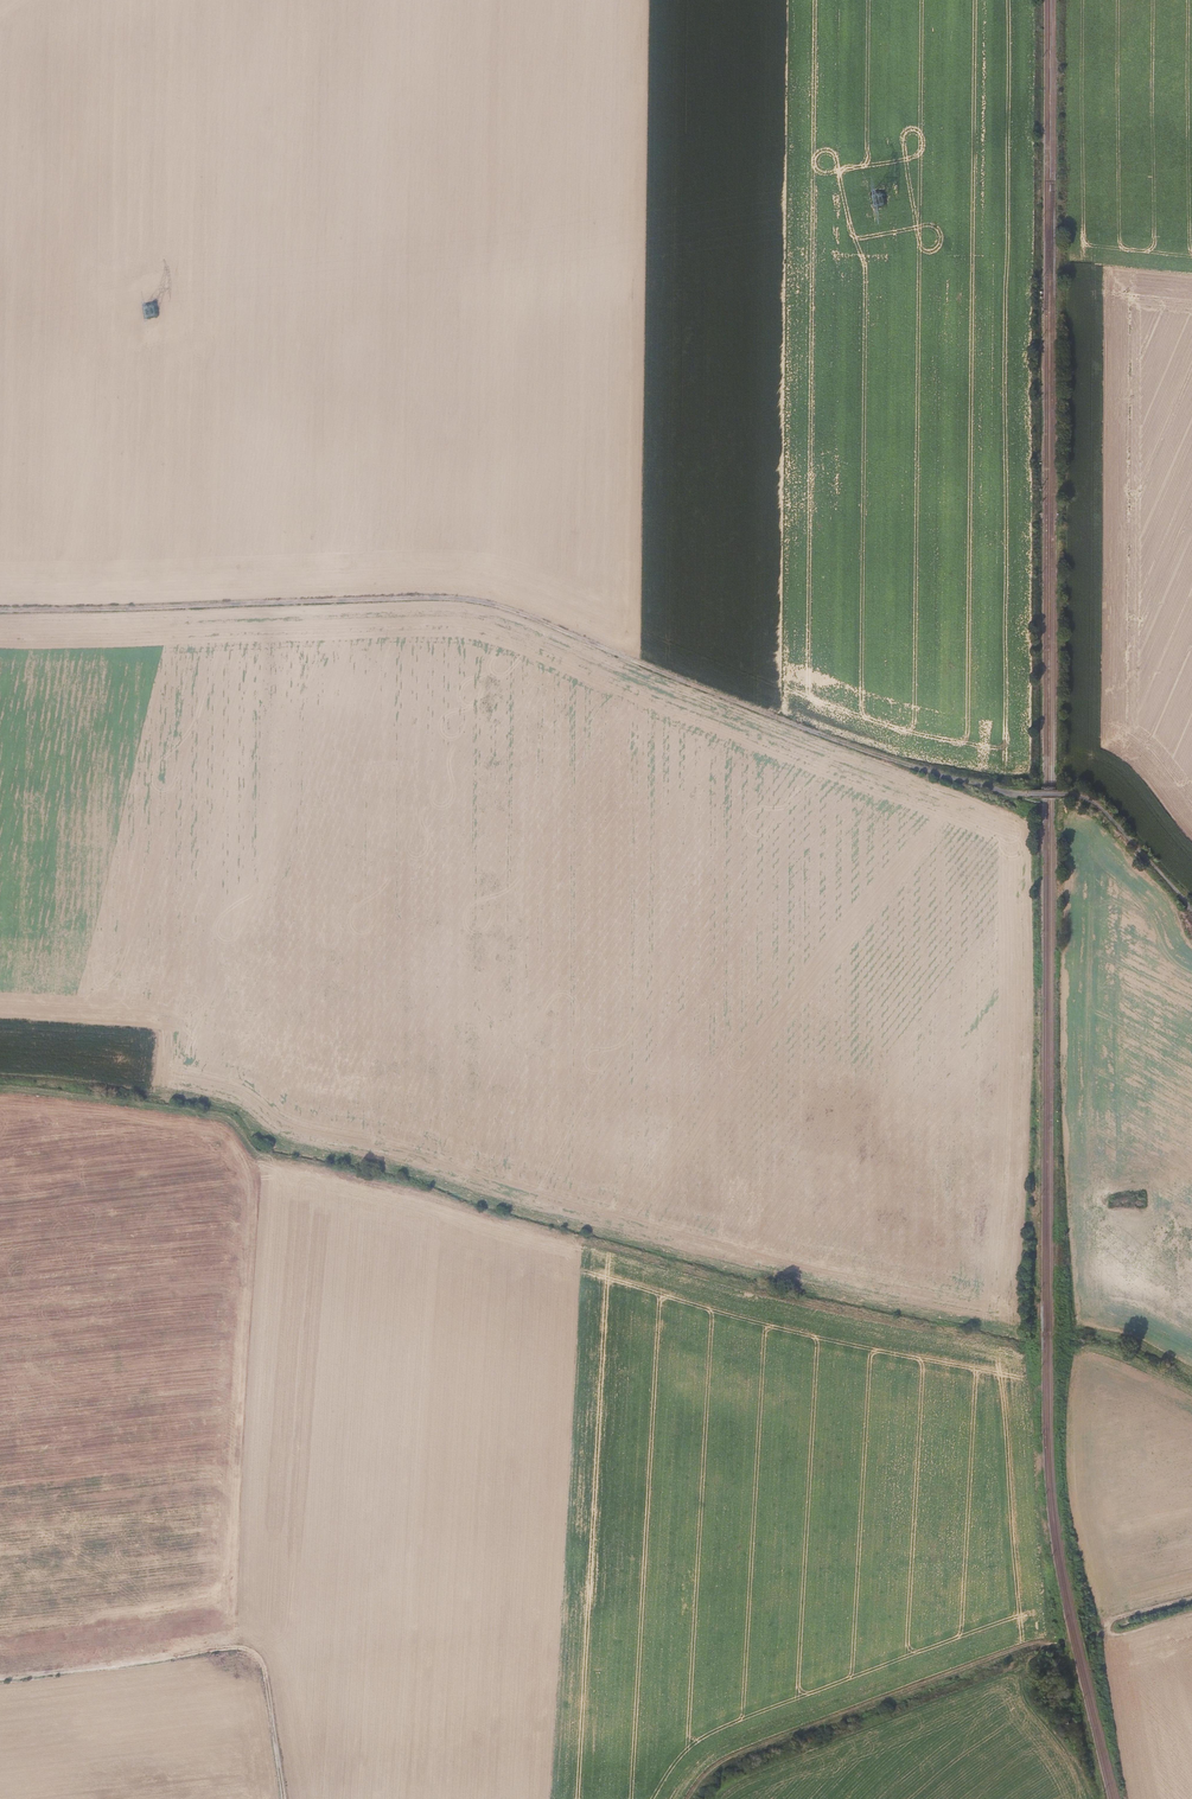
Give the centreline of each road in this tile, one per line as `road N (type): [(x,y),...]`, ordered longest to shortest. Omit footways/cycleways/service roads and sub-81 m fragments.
road 1 (track): [(1026,794),(866,750),(484,603),(0,610)]
road 2 (track): [(0,1679),(248,1651),(264,1670),(284,1798)]
road 3 (track): [(1191,908),(1099,811),(1063,794)]

